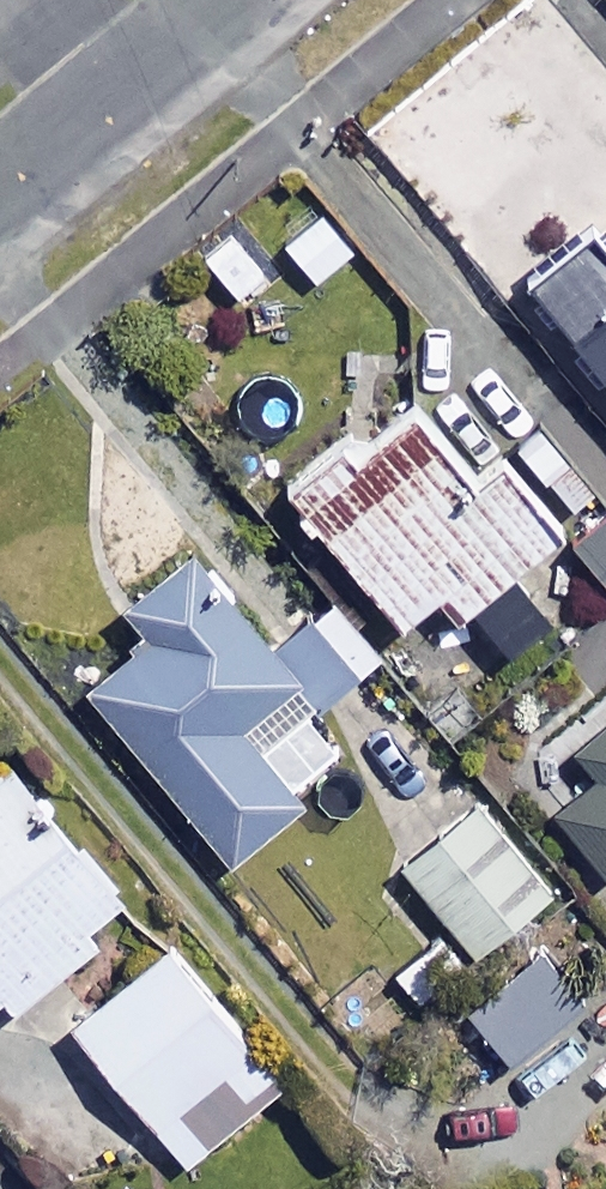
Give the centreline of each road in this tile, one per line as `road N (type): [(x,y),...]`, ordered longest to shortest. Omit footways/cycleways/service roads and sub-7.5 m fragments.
road 1 (residential): [(235,0),(0,195)]

